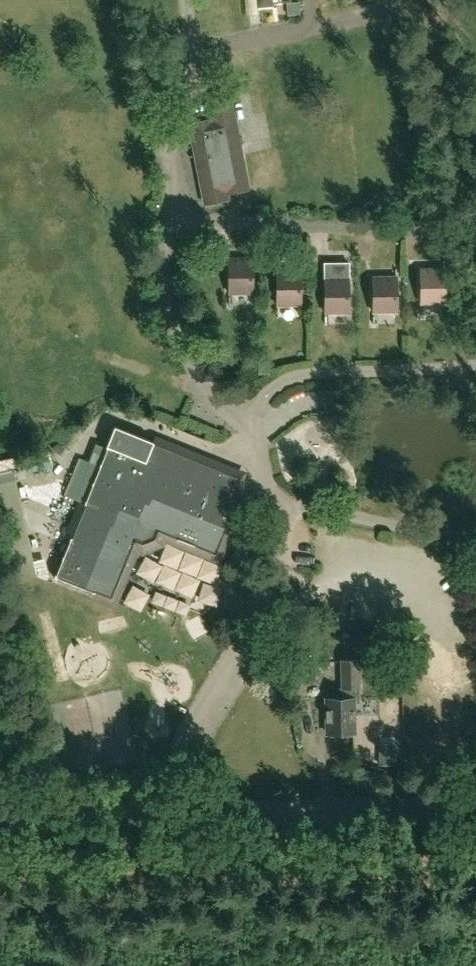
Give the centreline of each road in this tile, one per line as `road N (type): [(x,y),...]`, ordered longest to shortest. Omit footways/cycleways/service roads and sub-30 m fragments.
road 1 (track): [(475,881),(0,896)]
road 2 (residential): [(196,0),(208,65),(180,81),(214,394)]
road 3 (residential): [(475,364),(337,373),(270,390),(244,431),(258,479),(309,511)]
road 4 (residential): [(134,815),(309,511)]
road 5 (unclassified): [(134,815),(475,807)]
road 6 (residential): [(309,511),(463,534)]
road 7 (unclassified): [(0,818),(134,815)]

